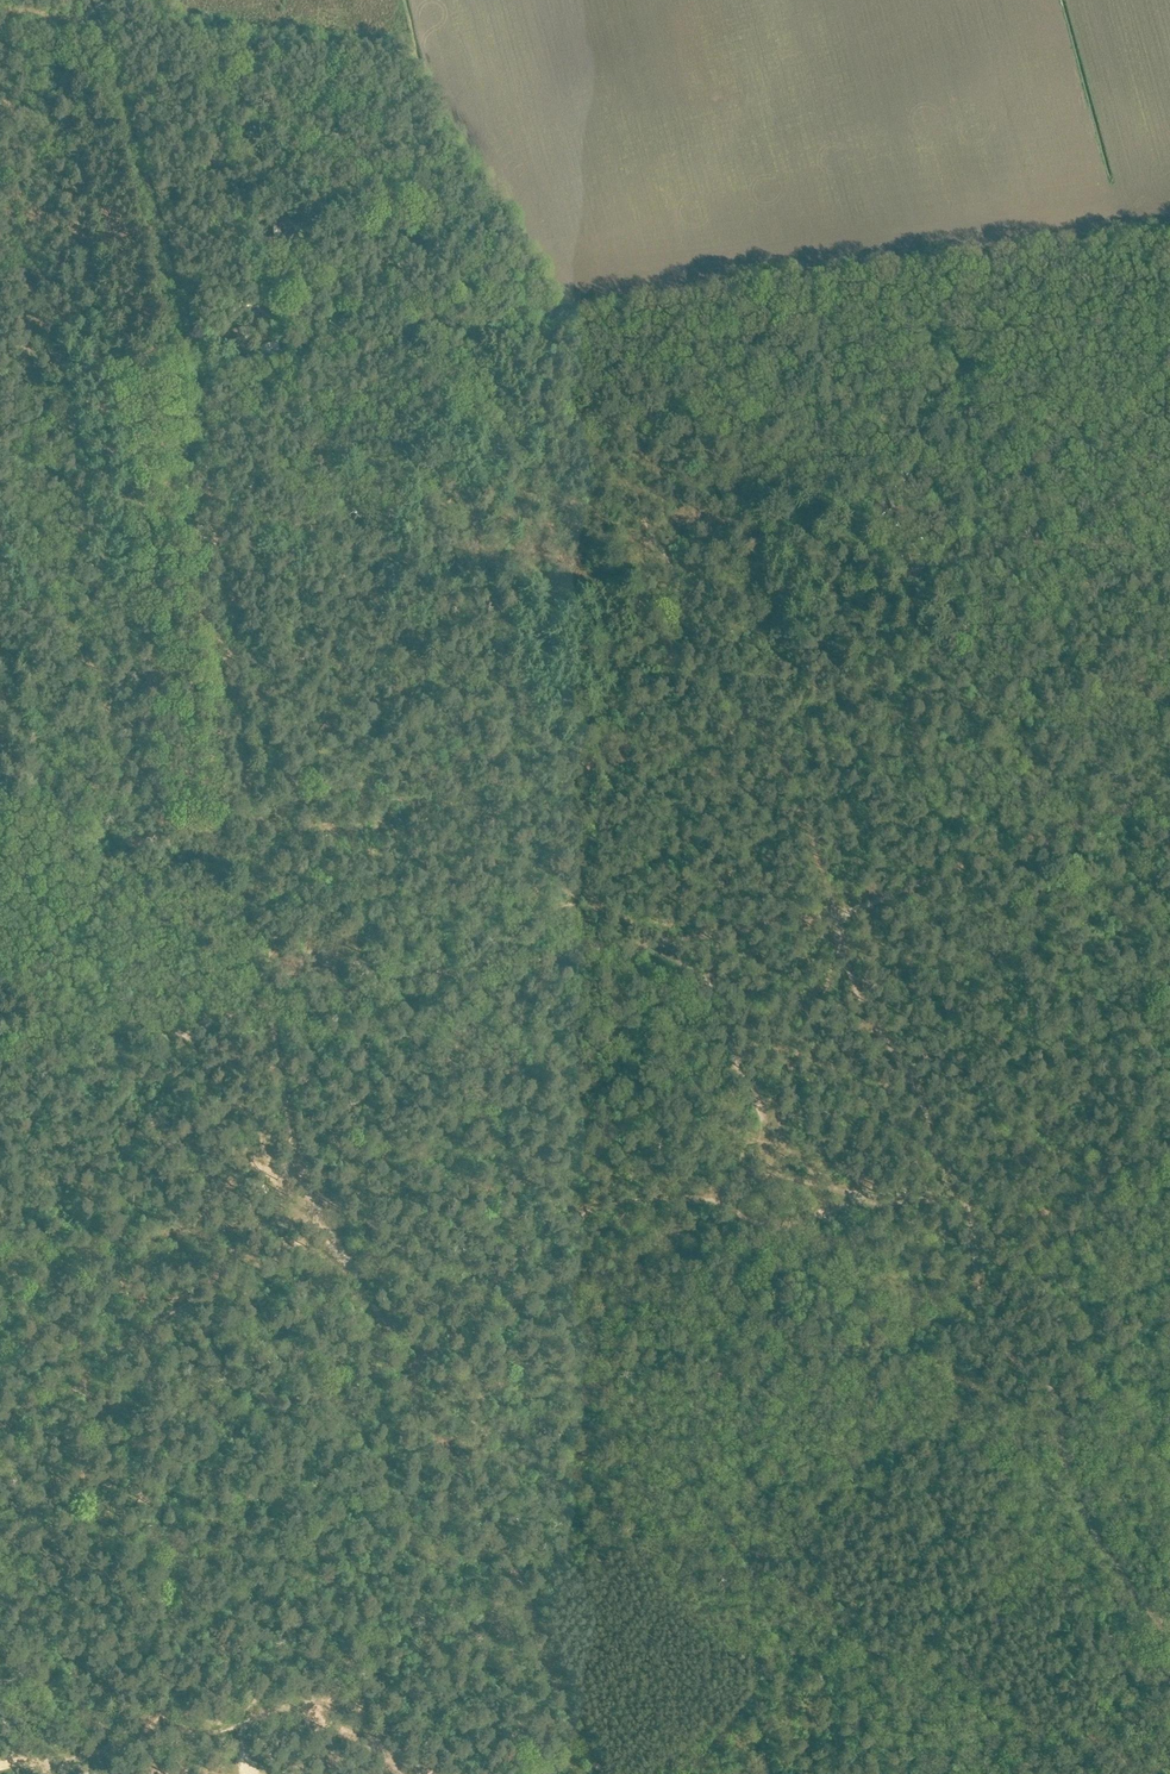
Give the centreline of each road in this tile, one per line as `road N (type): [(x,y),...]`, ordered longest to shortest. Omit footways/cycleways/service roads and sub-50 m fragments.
road 1 (track): [(963,635),(751,715),(650,525),(516,333),(512,270),(479,256),(152,0)]
road 2 (track): [(98,0),(202,393),(248,817)]
road 3 (track): [(979,1773),(1169,1709)]

